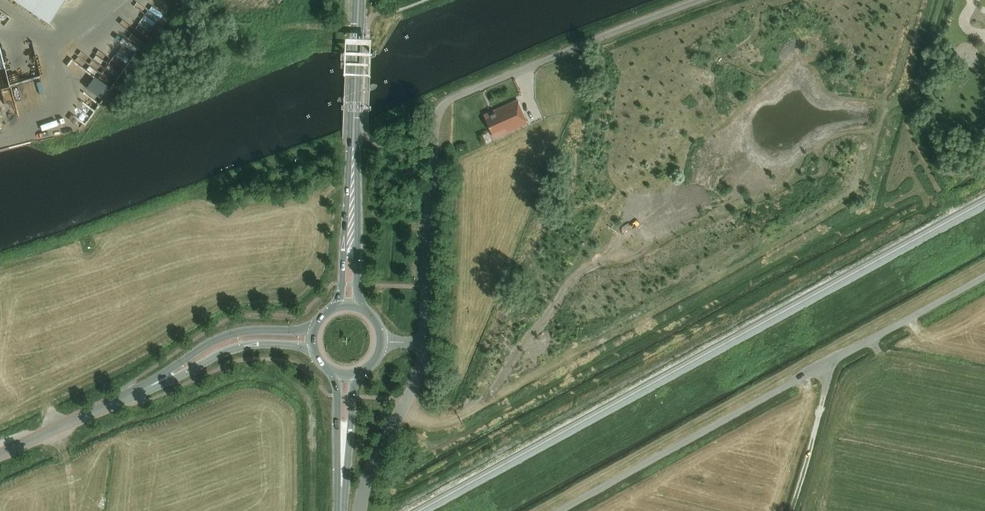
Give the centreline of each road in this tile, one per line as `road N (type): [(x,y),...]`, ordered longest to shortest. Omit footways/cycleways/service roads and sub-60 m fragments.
road 1 (unclassified): [(425,343),(435,128),(444,104),(701,0)]
road 2 (unclassified): [(984,276),(562,510)]
road 3 (tertiary): [(316,324),(225,336),(151,386)]
road 4 (unclassified): [(362,510),(425,343)]
road 5 (tertiary): [(151,386),(243,346),(314,352)]
road 6 (primary): [(363,309),(353,145)]
road 7 (primary): [(353,145),(336,307)]
road 8 (track): [(824,365),(828,377),(791,510)]
road 9 (tertiary): [(126,397),(0,454)]

